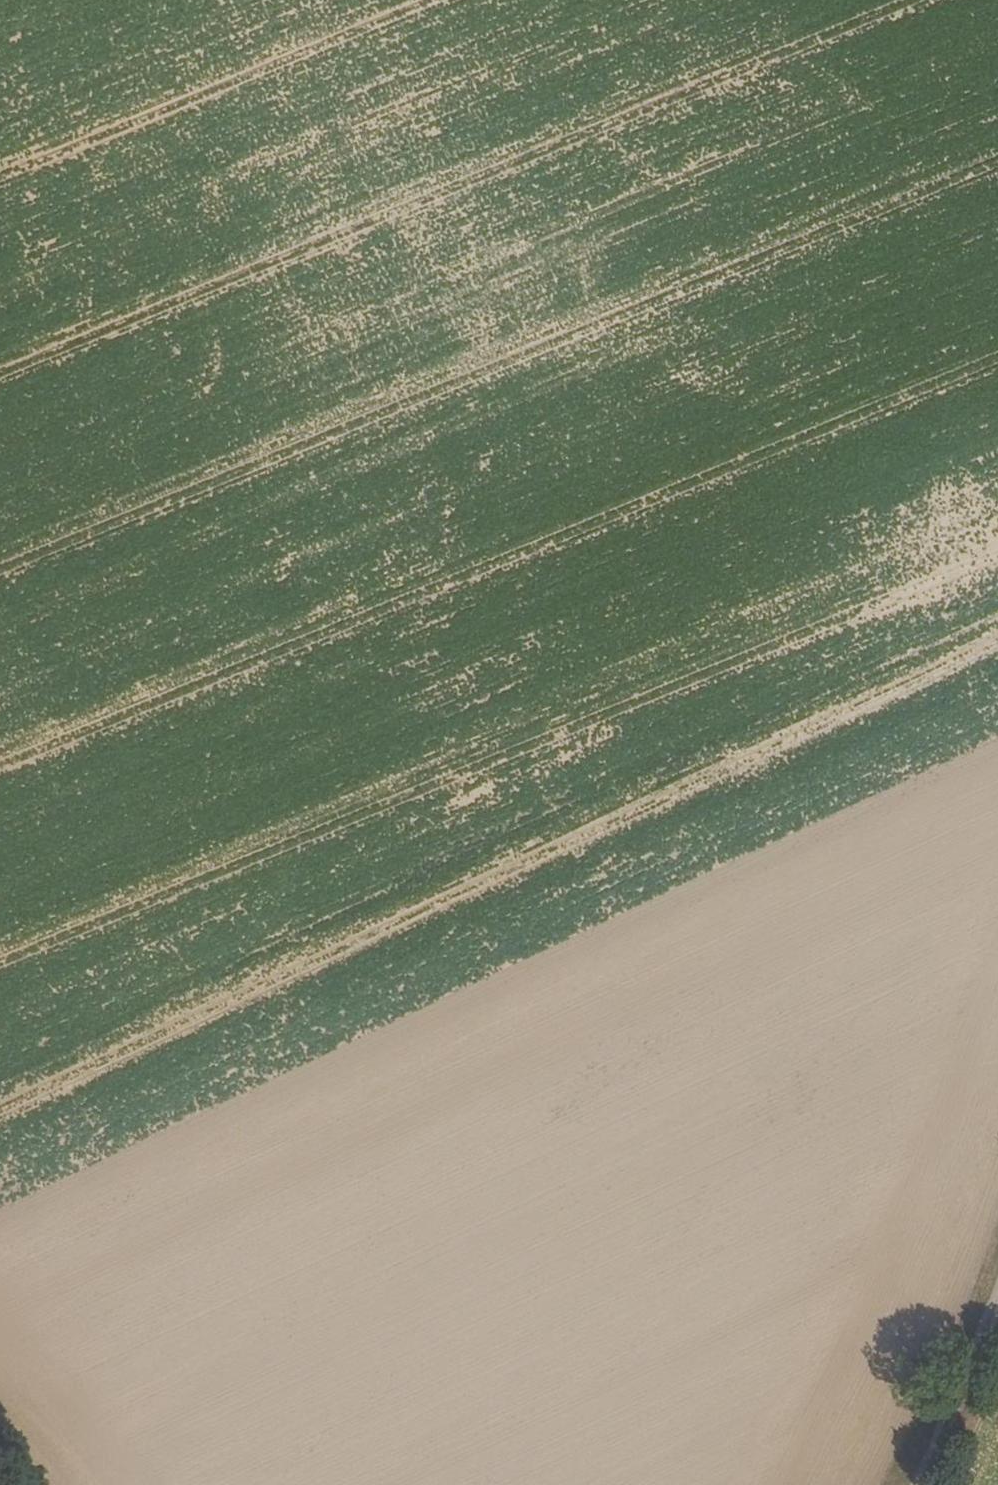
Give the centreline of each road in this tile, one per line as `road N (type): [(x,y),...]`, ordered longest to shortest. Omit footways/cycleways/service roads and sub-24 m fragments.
road 1 (track): [(923,1484),(997,1300)]

